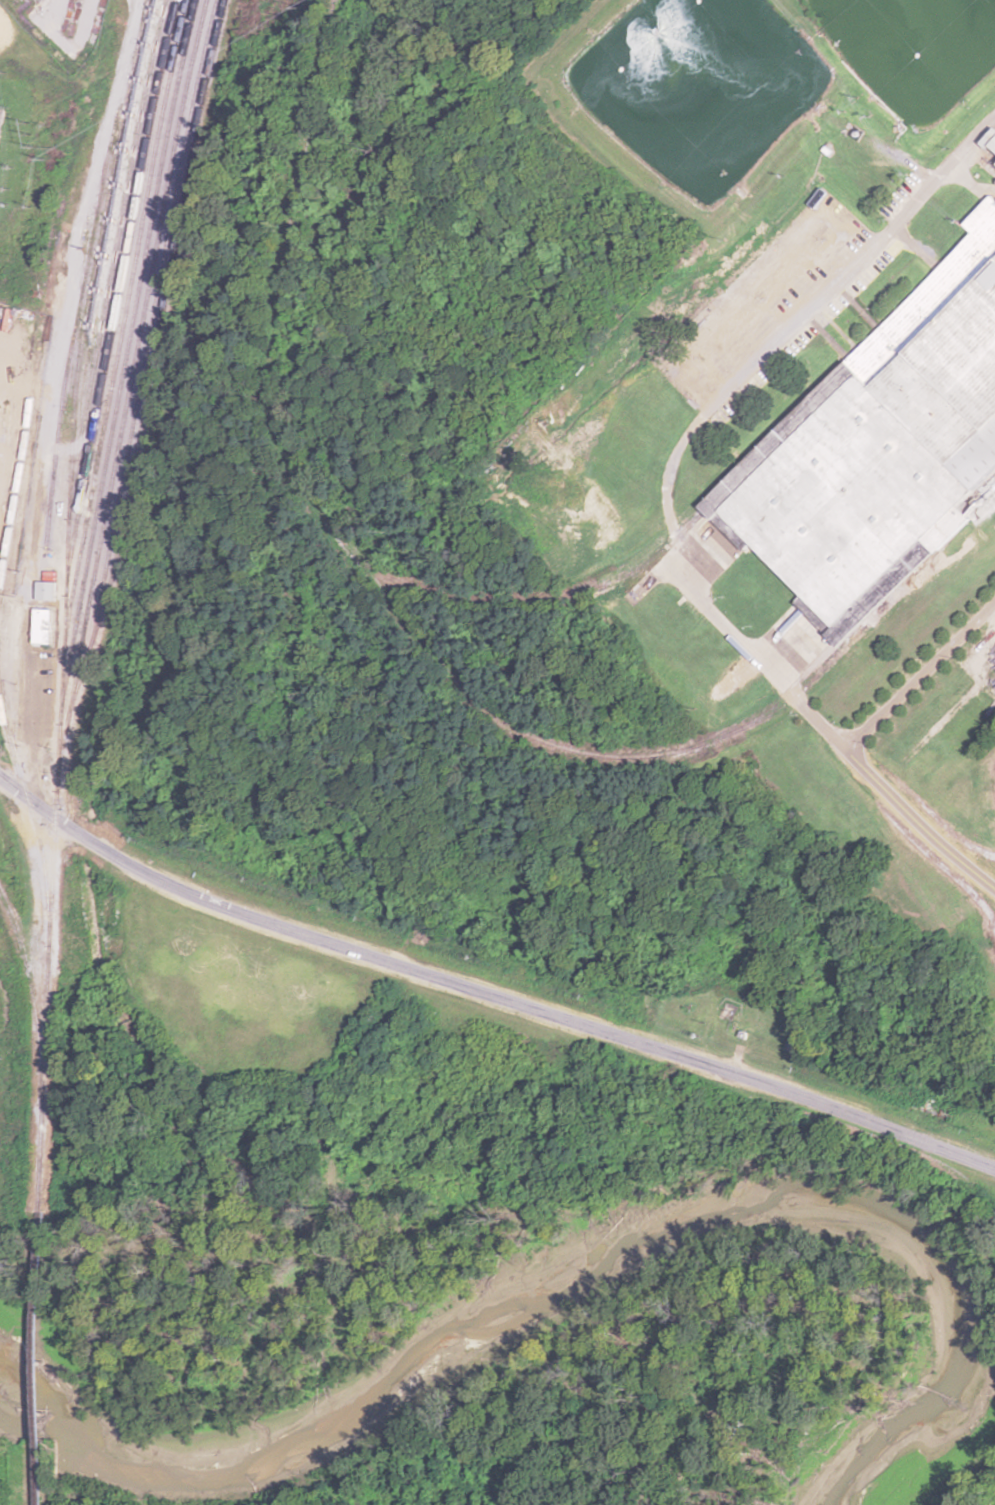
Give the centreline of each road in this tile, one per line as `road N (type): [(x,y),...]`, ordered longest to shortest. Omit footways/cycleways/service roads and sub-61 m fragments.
road 1 (residential): [(994,1168),(797,1093),(216,904),(129,865),(0,775)]

